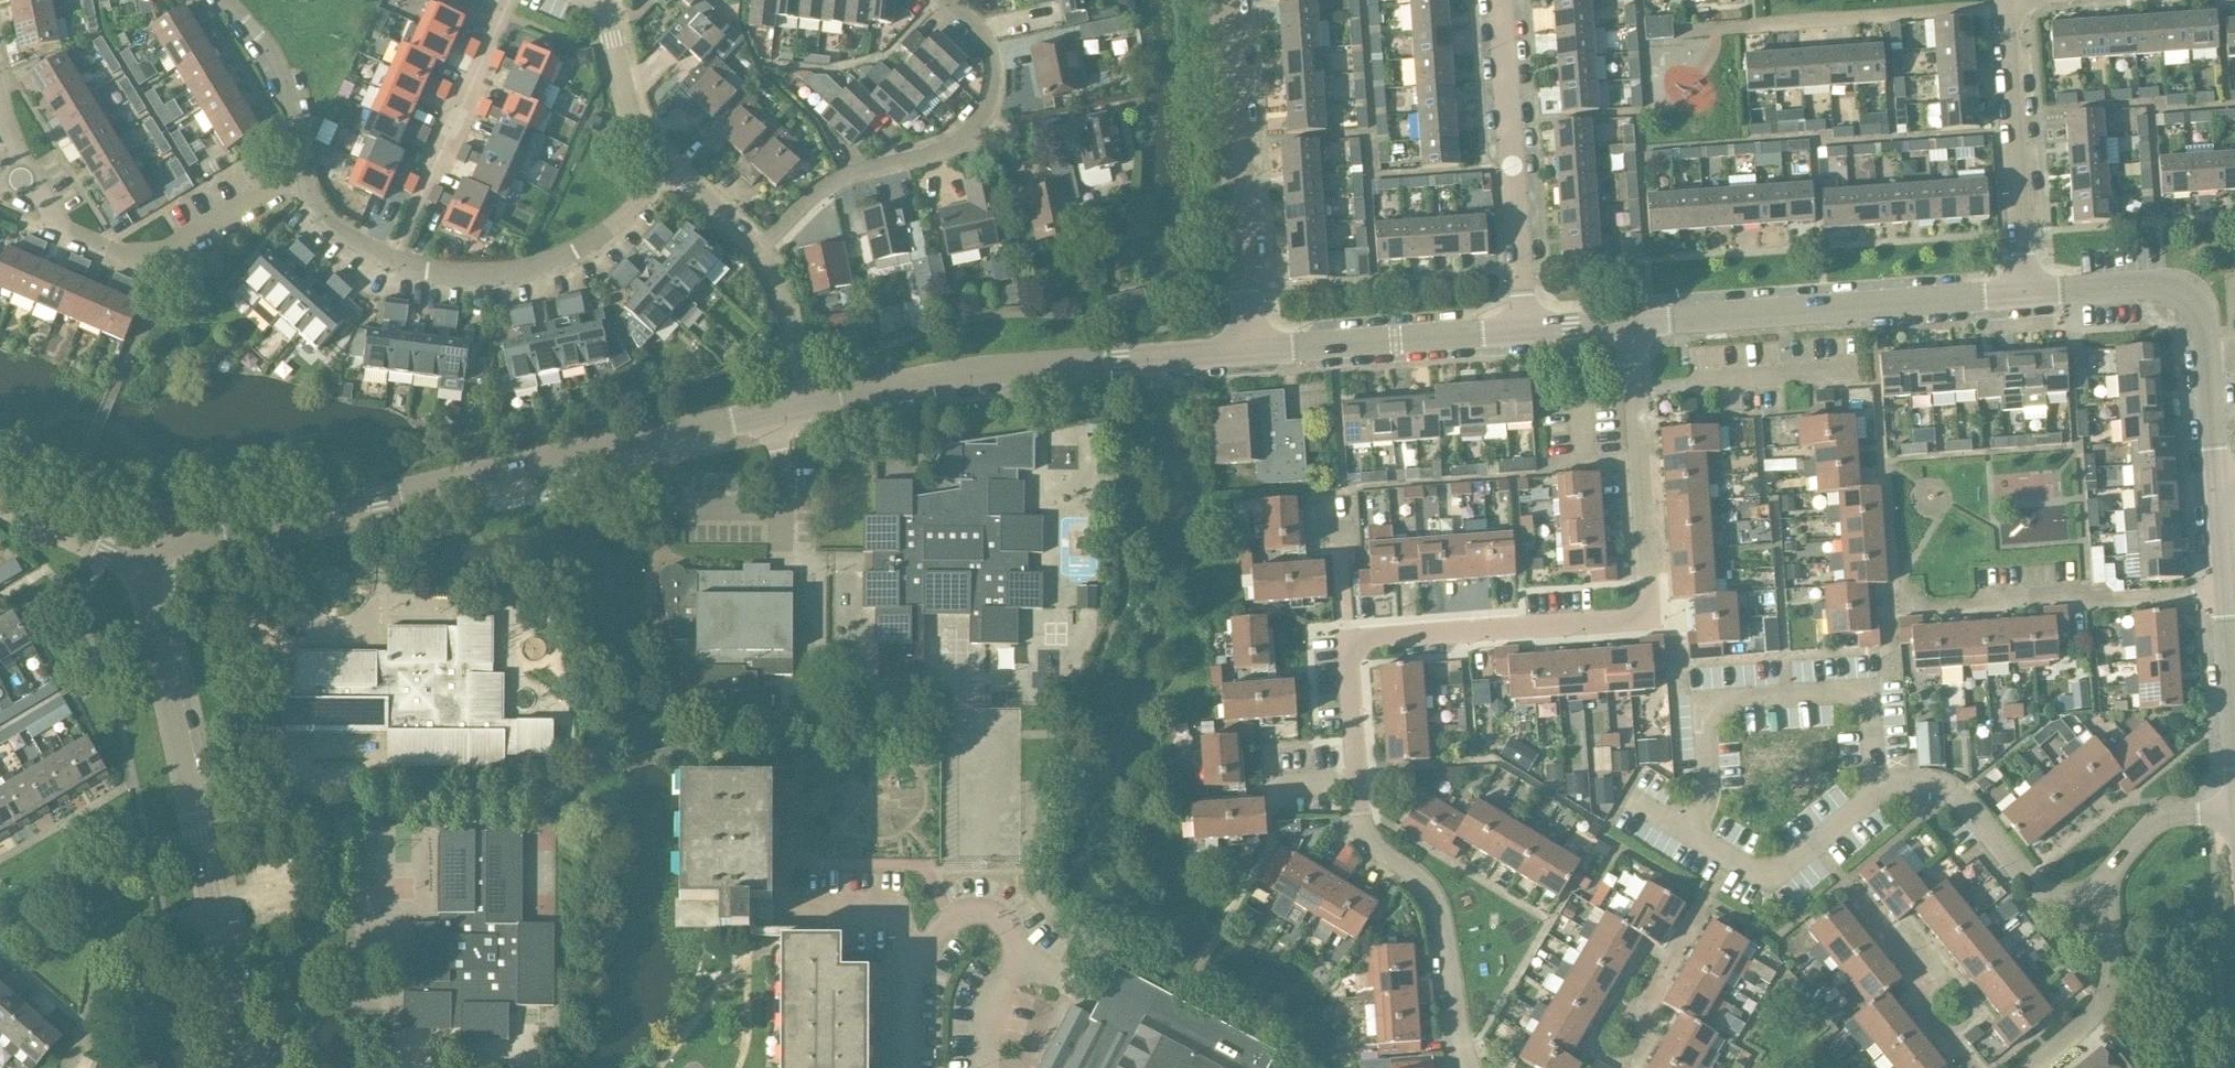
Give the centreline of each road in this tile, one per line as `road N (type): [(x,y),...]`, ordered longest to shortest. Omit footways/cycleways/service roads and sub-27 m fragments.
road 1 (residential): [(1473,1067),(1439,903),(1426,881),(1377,851),(1364,826),(1347,640),(1648,622),(1628,322)]
road 2 (tertiary): [(145,572),(183,535),(801,407)]
road 3 (tertiary): [(801,407),(995,373),(1246,349)]
road 4 (residential): [(669,168),(576,250),(523,271),(479,277),(428,272),(358,243),(315,205),(303,174)]
road 5 (residential): [(757,250),(817,193),(853,173),(914,161),(973,132),(994,73),(986,38),(946,0)]
road 6 (residential): [(1685,833),(1707,793),(1701,703),(1869,692),(1875,785)]
road 7 (tertiary): [(1628,322),(2023,291)]
road 8 (tertiary): [(2023,291),(2165,284),(2191,296),(2204,326),(2217,489)]
road 9 (tertiary): [(214,917),(145,572)]
road 10 (residential): [(1246,349),(1222,0)]
road 11 (residential): [(2224,591),(1987,599),(1904,610),(1902,589)]
road 12 (residential): [(27,173),(70,232),(117,253),(141,254),(167,251),(303,174)]
road 13 (residential): [(1525,328),(1499,0)]
road 14 (residential): [(2023,291),(2004,0)]
road 15 (residential): [(919,954),(901,936),(894,911),(787,910),(787,784)]
road 16 (tertiary): [(1246,349),(1525,328)]
road 17 (residential): [(2103,898),(2049,897),(1938,785),(1875,785)]
road 18 (residential): [(987,1067),(987,1019),(1014,956),(1006,924),(985,910),(963,913),(919,954)]
road 19 (residential): [(214,917),(140,928),(100,954),(67,1067)]
road 20 (residential): [(1875,785),(1867,803),(1778,870),(1745,866),(1685,833)]
road 21 (residential): [(2103,898),(2112,936),(2105,1002),(2029,1067)]
road 22 (residential): [(303,174),(284,78),(229,0)]
road 23 (residential): [(669,168),(643,140),(627,106),(600,0)]
road 24 (residential): [(433,167),(509,0)]
road 25 (tertiary): [(2224,591),(2234,766)]
road 26 (residential): [(2234,817),(2180,815),(2151,826),(2103,898)]
road 27 (residential): [(801,407),(784,306),(757,250)]
road 28 (residential): [(0,503),(145,572)]
road 29 (tertiary): [(247,1067),(214,917)]
road 30 (residential): [(757,250),(669,168)]

